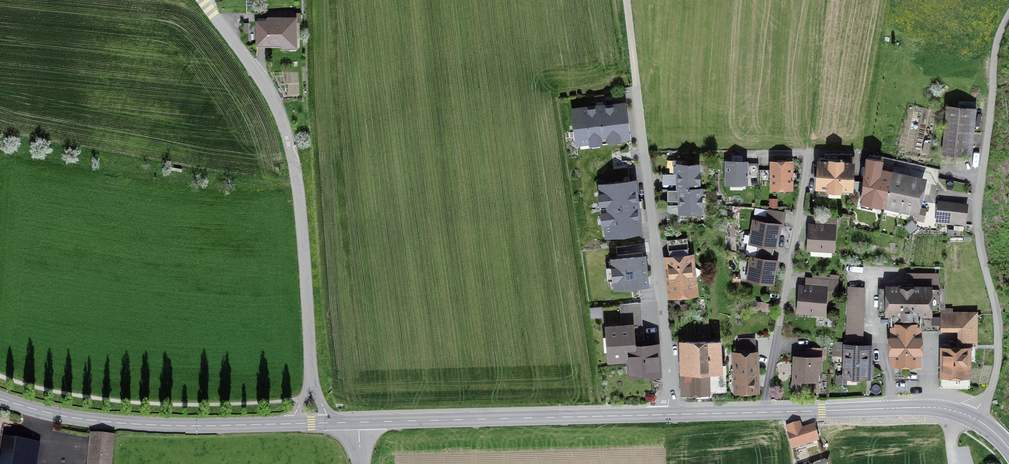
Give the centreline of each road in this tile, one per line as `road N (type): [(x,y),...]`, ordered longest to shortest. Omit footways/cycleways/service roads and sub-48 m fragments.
road 1 (unclassified): [(667,415),(669,361),(626,0)]
road 2 (unclassified): [(971,416),(990,390),(998,362),(978,213),(994,54),(1008,14)]
road 3 (unclassified): [(203,0),(284,126),(301,224),(311,384)]
road 4 (tertiary): [(667,415),(358,422)]
road 5 (tertiary): [(290,424),(105,422),(0,399)]
road 6 (residential): [(761,412),(803,159)]
road 7 (tertiary): [(971,416),(933,407),(761,412)]

